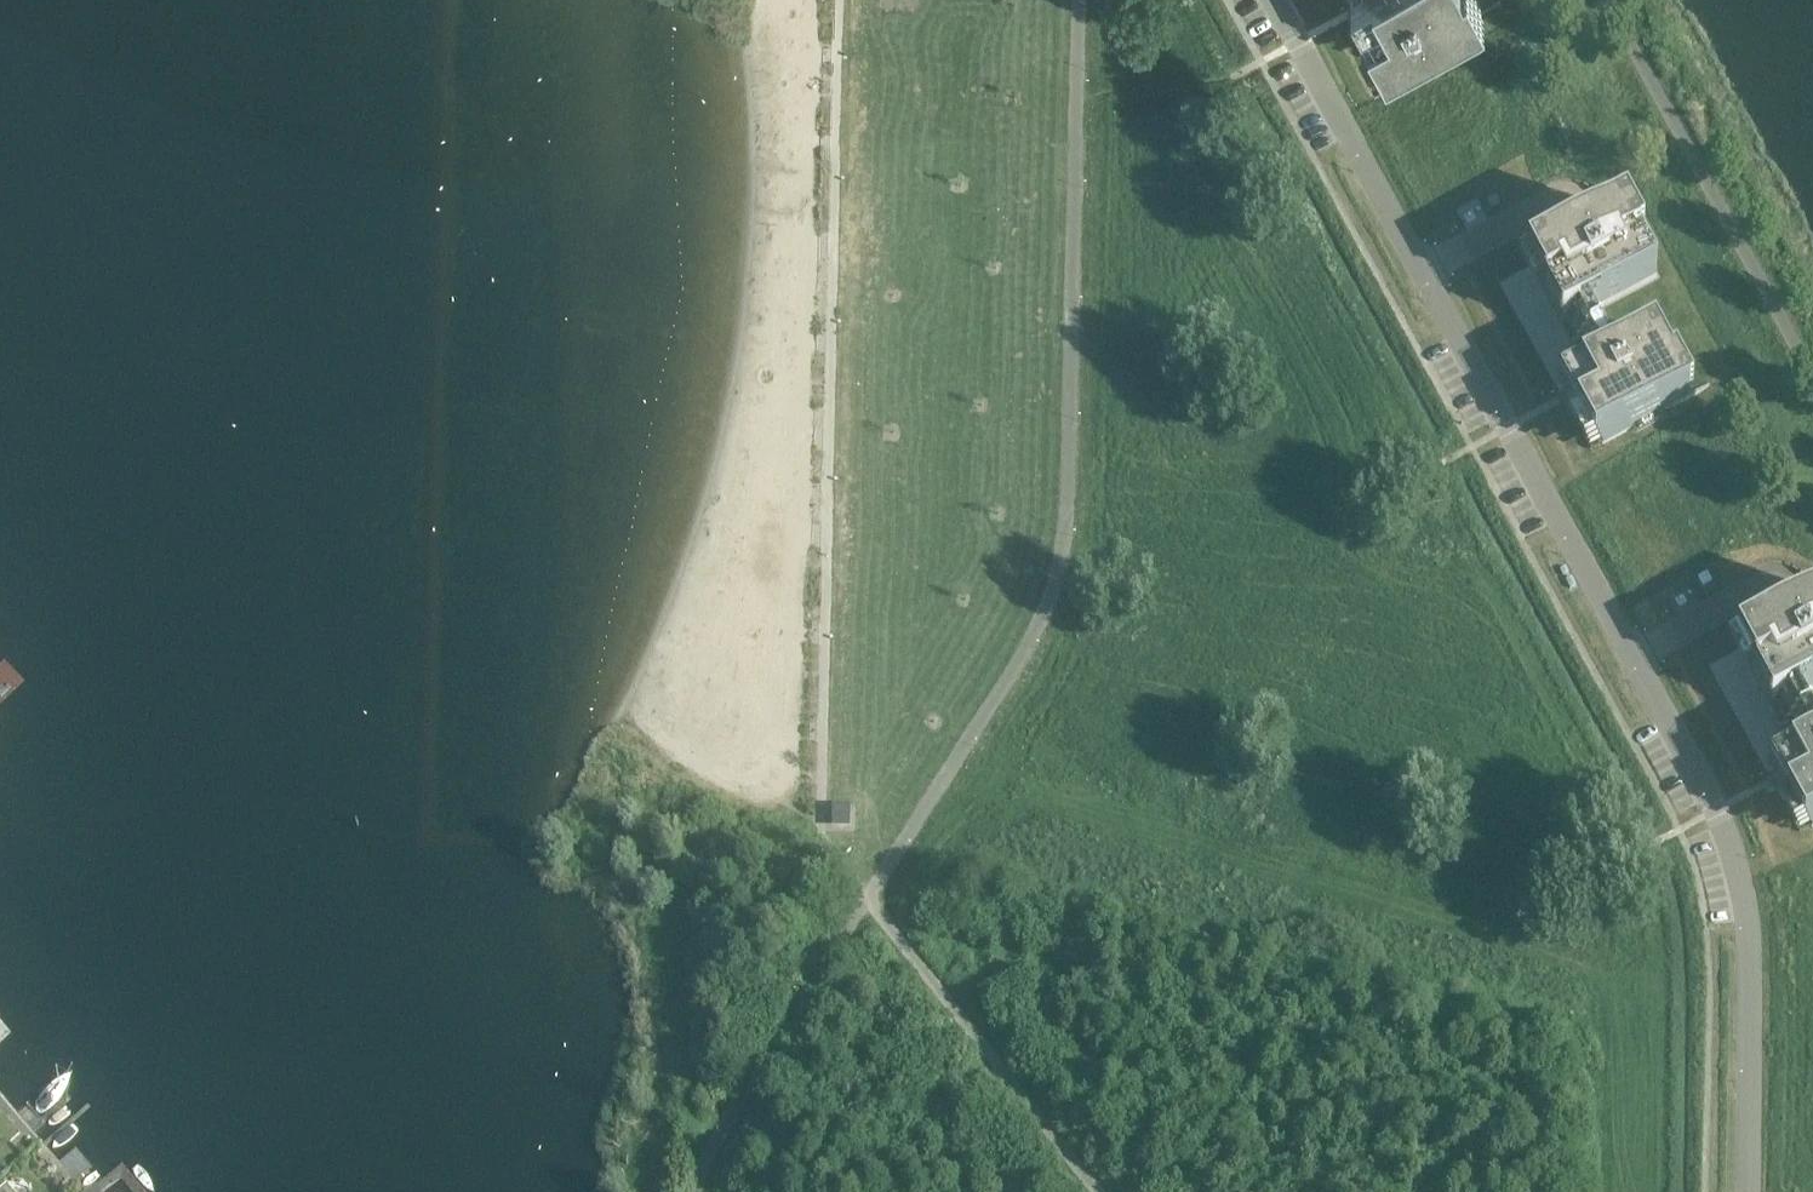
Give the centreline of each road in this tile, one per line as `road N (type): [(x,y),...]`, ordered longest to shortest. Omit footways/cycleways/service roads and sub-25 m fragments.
road 1 (residential): [(1274,0),(1720,819),(1746,908),(1749,1191)]

